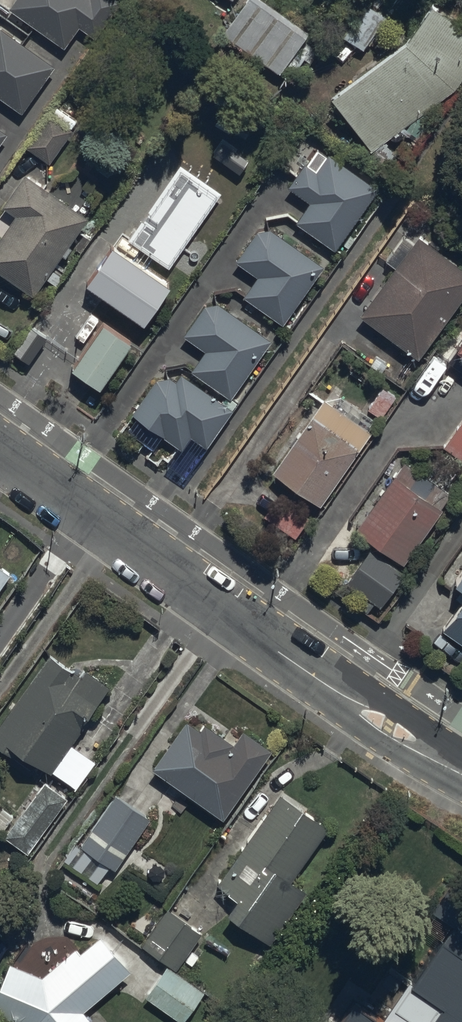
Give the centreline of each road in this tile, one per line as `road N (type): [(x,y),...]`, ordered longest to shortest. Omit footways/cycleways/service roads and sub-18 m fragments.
road 1 (residential): [(0,453),(276,651)]
road 2 (residential): [(461,784),(362,730),(276,651)]
road 3 (residential): [(276,651),(383,698),(461,753)]

